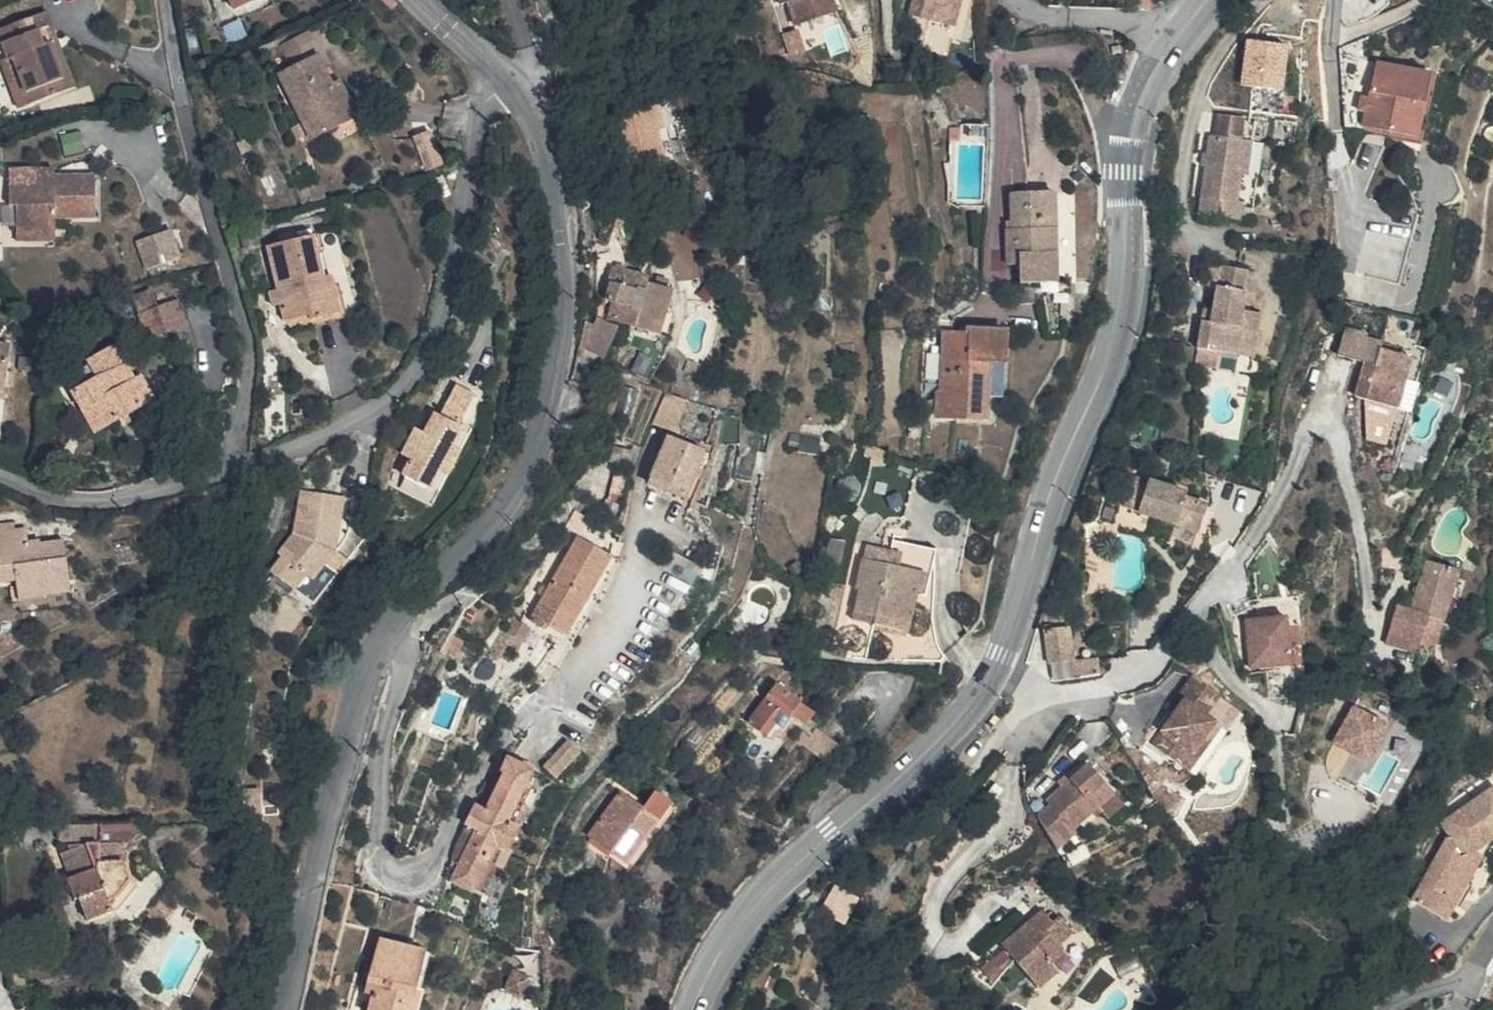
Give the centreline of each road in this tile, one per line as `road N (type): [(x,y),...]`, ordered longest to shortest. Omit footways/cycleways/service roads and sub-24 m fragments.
road 1 (secondary): [(1174,39),(1130,130),(1118,335),(1055,489),(1006,653),(958,720),(774,887),(722,951),(693,1009)]
road 2 (tertiary): [(513,92),(533,129),(563,235),(554,386),(502,511),(406,611),(367,670),(282,1009)]
road 3 (residential): [(234,475),(372,413),(417,372),(449,304),(484,113),(513,92)]
road 4 (residential): [(234,475),(245,348),(213,158),(167,0)]
road 5 (residential): [(0,478),(81,507),(234,475)]
road 6 (residential): [(1174,39),(1128,24),(1030,11),(1012,0)]
road 7 (tertiary): [(424,0),(496,64),(513,92)]
road 8 (residential): [(1336,0),(1338,126)]
road 9 (residential): [(1492,938),(1456,981),(1392,1009)]

